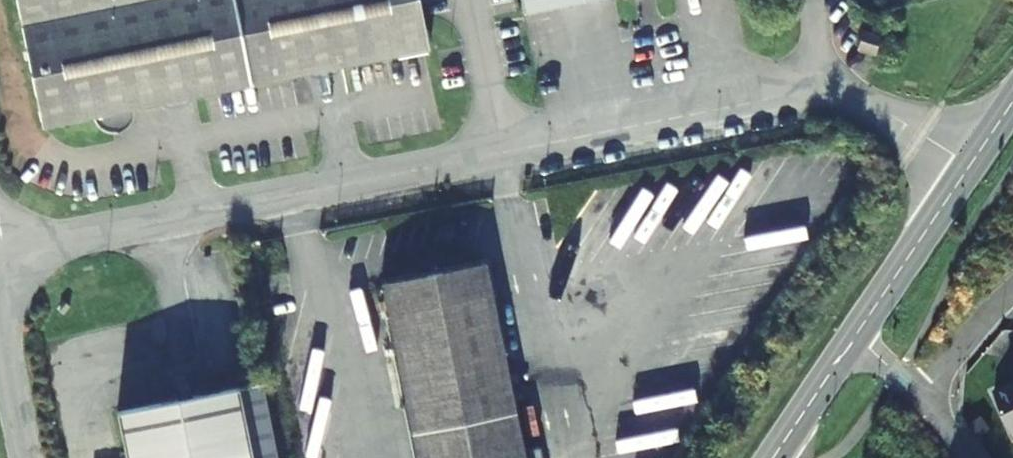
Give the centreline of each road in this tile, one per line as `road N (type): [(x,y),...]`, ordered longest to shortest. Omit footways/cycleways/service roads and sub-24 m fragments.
road 1 (secondary): [(857,336),(1012,103)]
road 2 (secondary): [(774,457),(857,336)]
road 3 (residential): [(1012,290),(920,396)]

